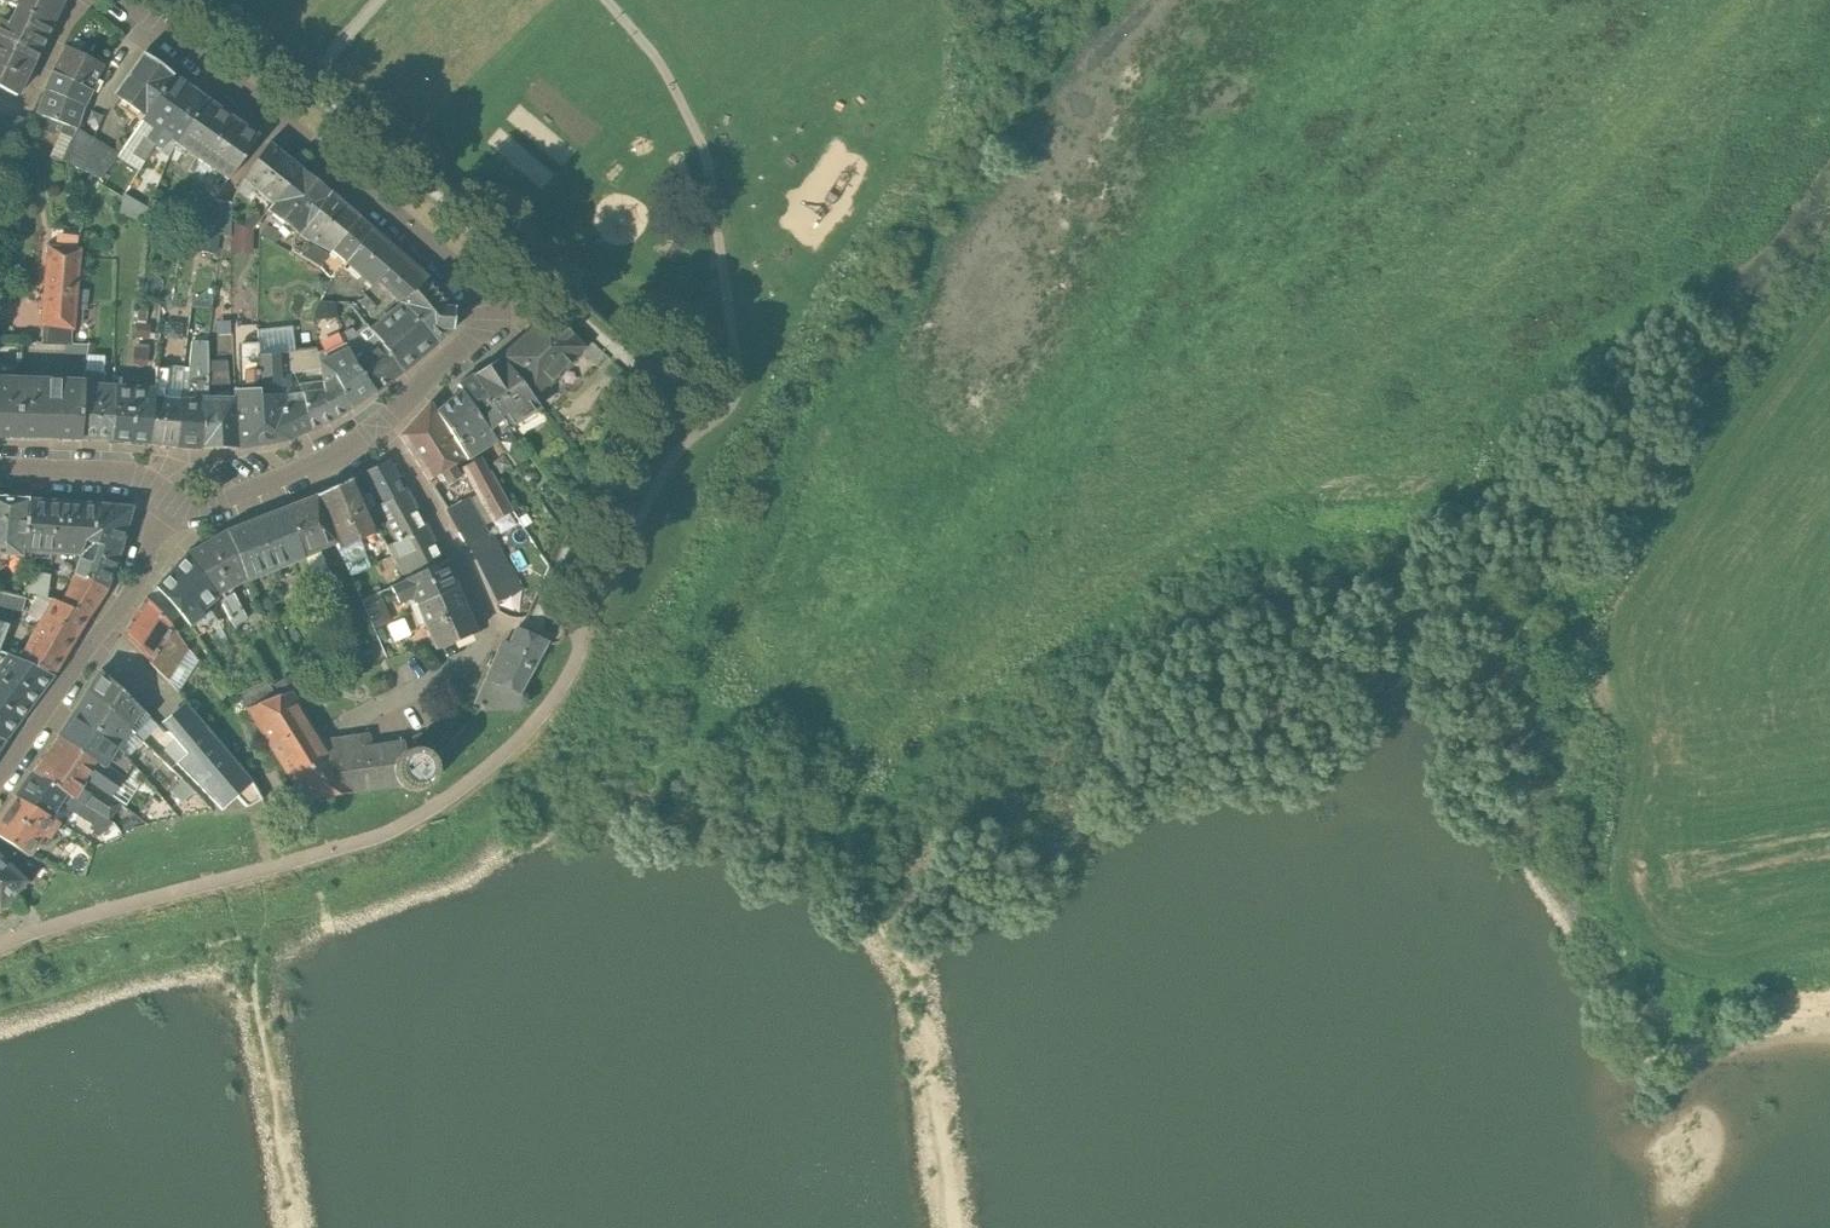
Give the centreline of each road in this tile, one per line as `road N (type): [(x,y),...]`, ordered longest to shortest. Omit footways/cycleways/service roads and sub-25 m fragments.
road 1 (residential): [(134,0),(454,259),(480,304),(474,335),(387,427)]
road 2 (residential): [(189,515),(143,568),(0,774)]
road 3 (residential): [(488,626),(387,427)]
road 4 (residential): [(387,427),(189,515)]
road 5 (residential): [(189,515),(159,482),(130,467),(0,464)]
road 6 (residential): [(488,626),(486,650),(350,721)]
road 7 (residential): [(0,89),(26,100),(80,0)]

